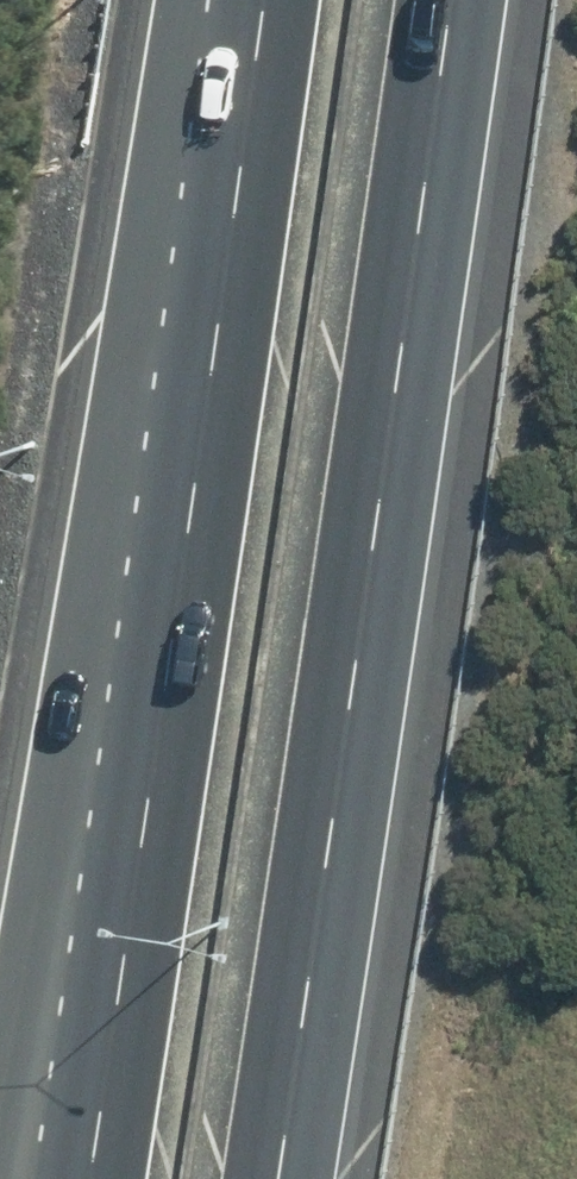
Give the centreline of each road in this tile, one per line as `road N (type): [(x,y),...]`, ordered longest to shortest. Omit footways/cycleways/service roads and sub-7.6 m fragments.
road 1 (motorway): [(441,0),(274,1178)]
road 2 (motorway): [(139,835),(255,0)]
road 3 (motorway): [(3,1178),(139,835)]
road 4 (motorway): [(85,1178),(139,835)]

